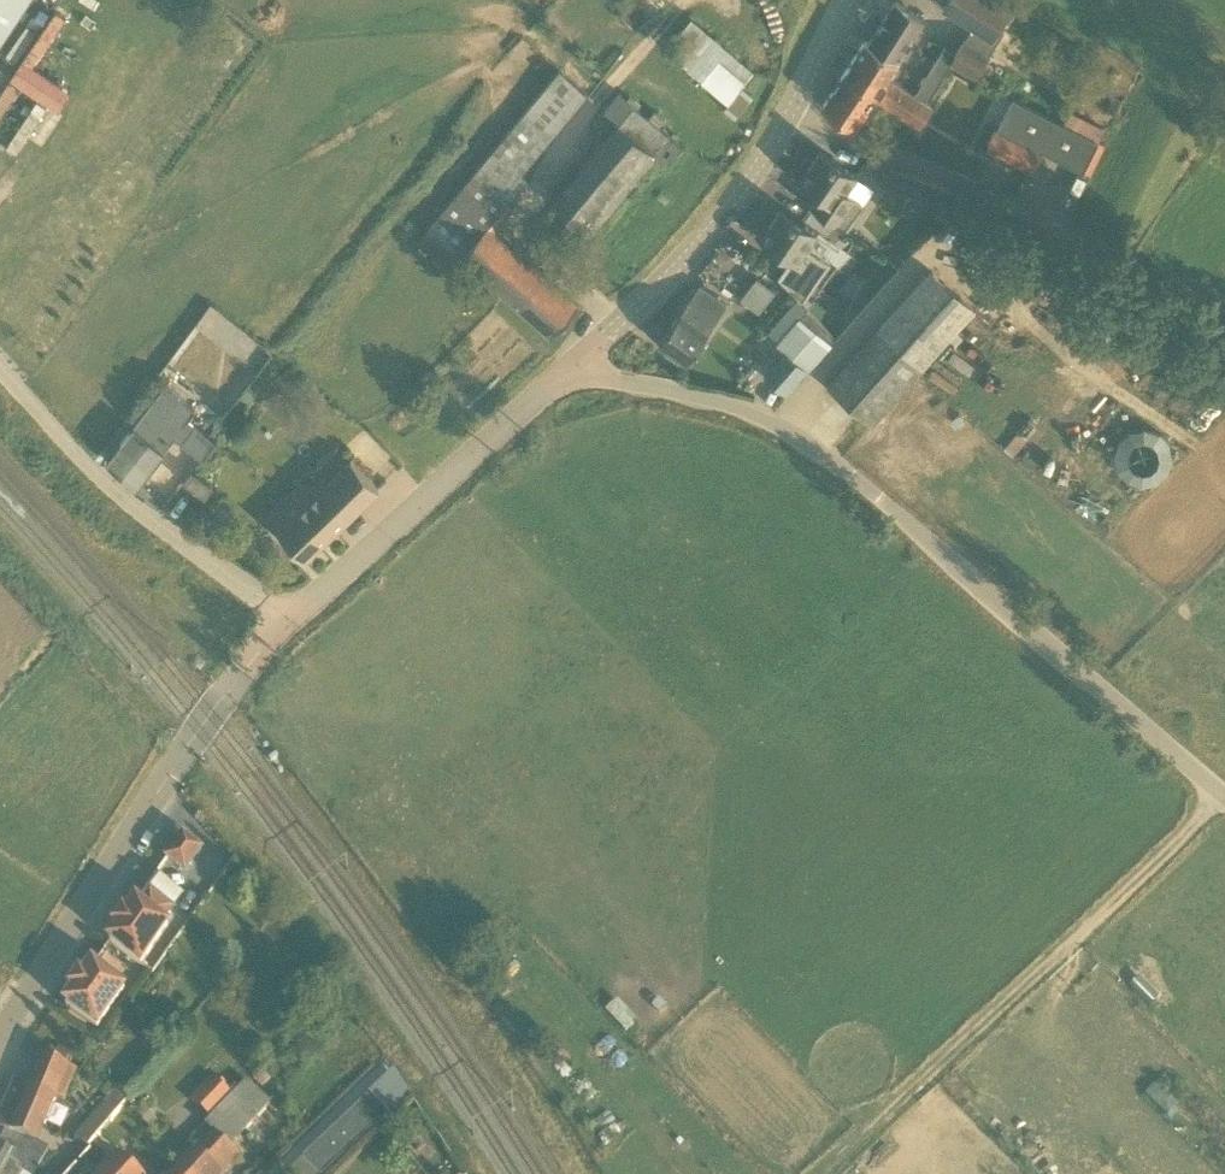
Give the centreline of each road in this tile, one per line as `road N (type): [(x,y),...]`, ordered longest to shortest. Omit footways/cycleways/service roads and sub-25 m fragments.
road 1 (unclassified): [(1224,797),(819,451),(724,402),(599,375),(579,359)]
road 2 (track): [(822,1173),(1224,797)]
road 3 (unclassified): [(0,1036),(215,708),(289,624)]
road 4 (track): [(1224,323),(979,184),(793,107)]
road 5 (unclassified): [(579,359),(662,283),(752,176),(848,0)]
road 6 (unclassified): [(289,624),(579,359)]
road 7 (unclassified): [(289,624),(92,480),(0,385)]

